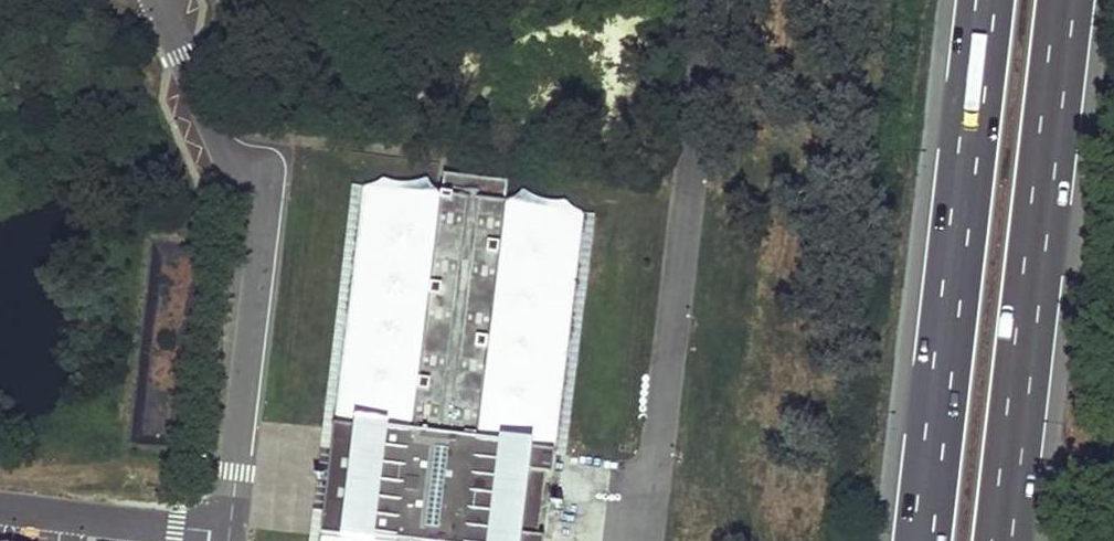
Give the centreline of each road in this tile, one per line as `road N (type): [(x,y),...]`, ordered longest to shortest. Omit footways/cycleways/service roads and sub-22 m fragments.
road 1 (motorway): [(987,0),(924,540)]
road 2 (motorway): [(1002,540),(1064,0)]

